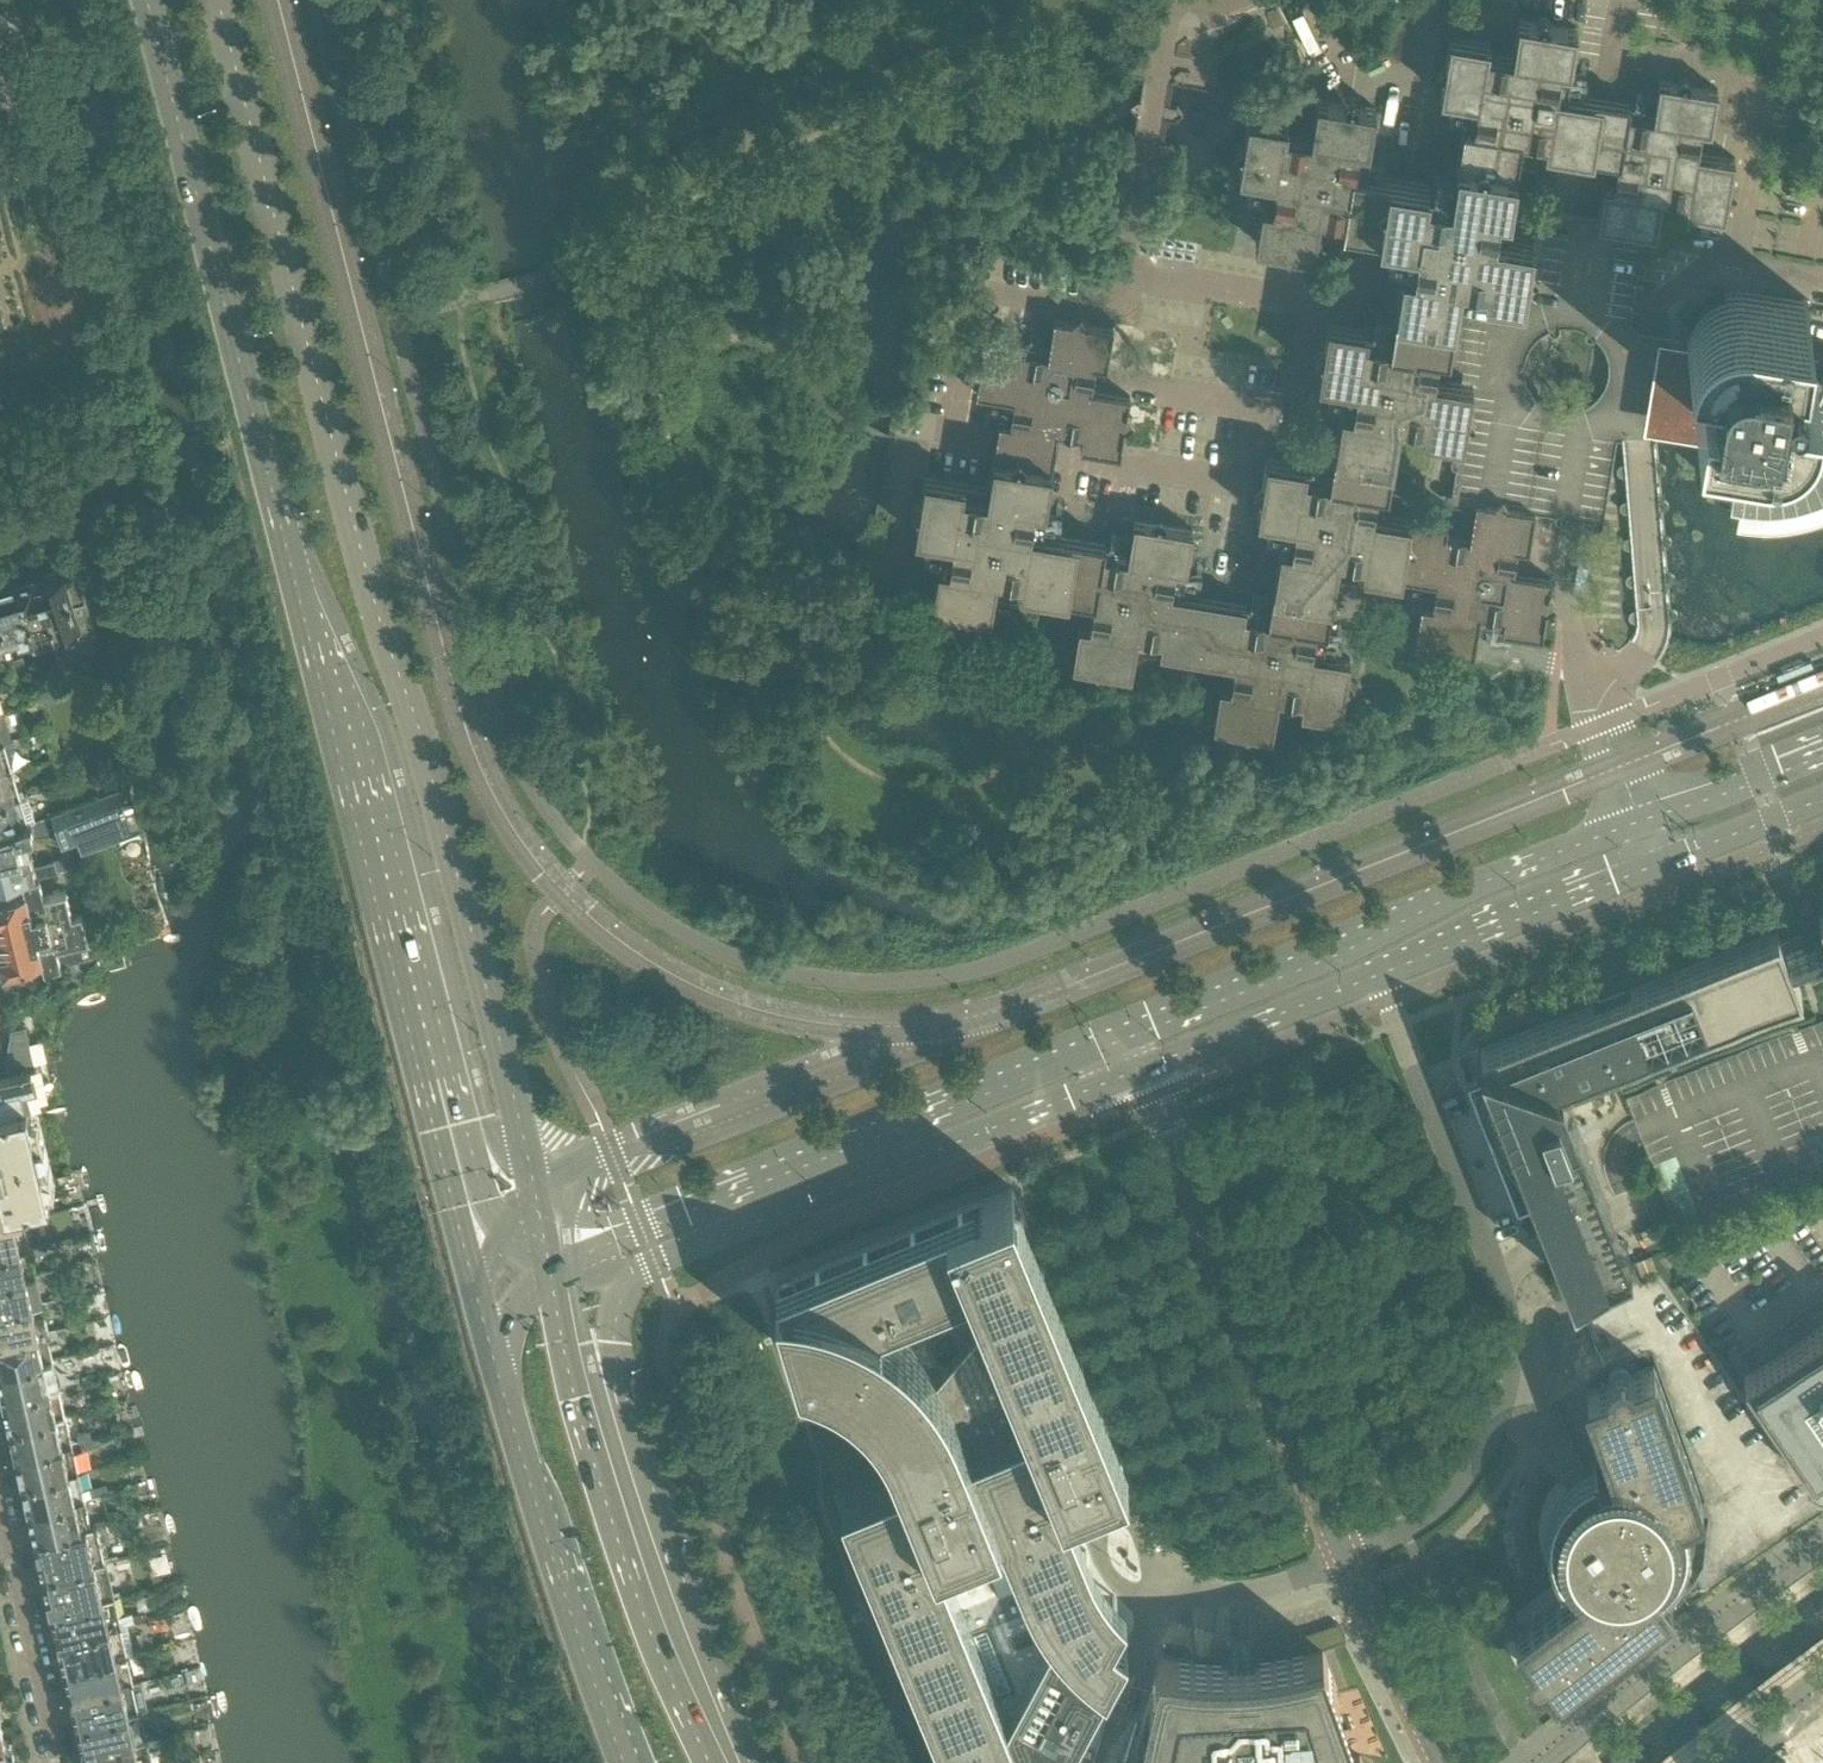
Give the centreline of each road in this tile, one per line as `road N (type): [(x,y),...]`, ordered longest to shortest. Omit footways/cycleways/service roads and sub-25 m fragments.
road 1 (primary): [(148,0),(479,1299)]
road 2 (primary): [(545,1247),(427,757),(368,572),(217,0)]
road 3 (secondary): [(1822,749),(1513,869),(1136,1029)]
road 4 (unclassified): [(1347,1561),(1452,1496),(1488,1440),(1510,1369),(1500,1282),(1382,976)]
road 5 (secondary): [(1136,1029),(545,1247)]
road 6 (secondary): [(637,1272),(1148,1068)]
road 7 (unclassified): [(1347,1561),(1148,1068)]
road 8 (primary): [(756,1762),(643,1456),(626,1387),(617,1321),(637,1272)]
road 9 (primary): [(710,1762),(623,1552),(555,1297)]
road 10 (primary): [(479,1299),(562,1583),(627,1762)]
road 11 (secondary): [(1382,976),(1822,799)]
road 12 (unclassified): [(1822,1555),(1548,1762)]
road 13 (residential): [(57,1762),(0,1516)]
road 14 (secondary): [(1148,1068),(1382,976)]
road 15 (unclassified): [(1347,1561),(1446,1762)]
road 16 (unclassified): [(1703,1762),(1822,1672)]

